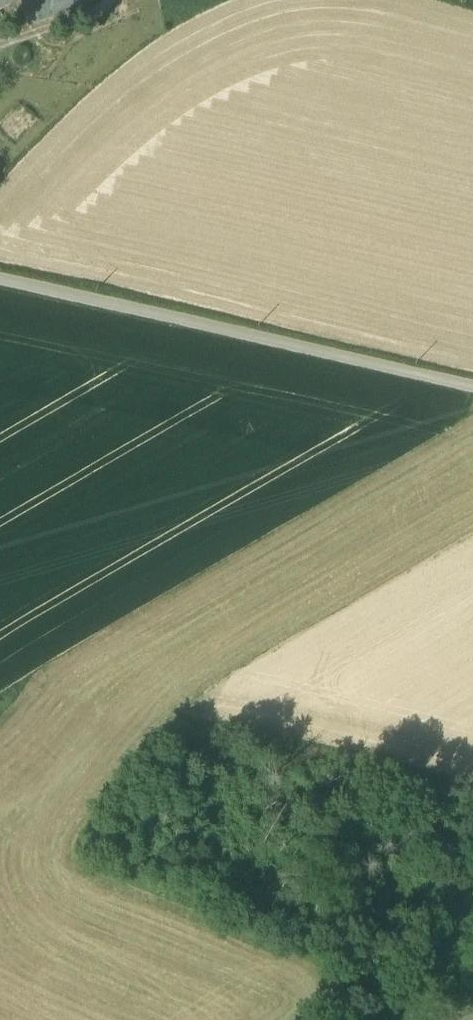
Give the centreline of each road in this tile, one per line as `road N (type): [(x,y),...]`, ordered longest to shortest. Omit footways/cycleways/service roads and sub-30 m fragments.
road 1 (unclassified): [(0,276),(472,386)]

